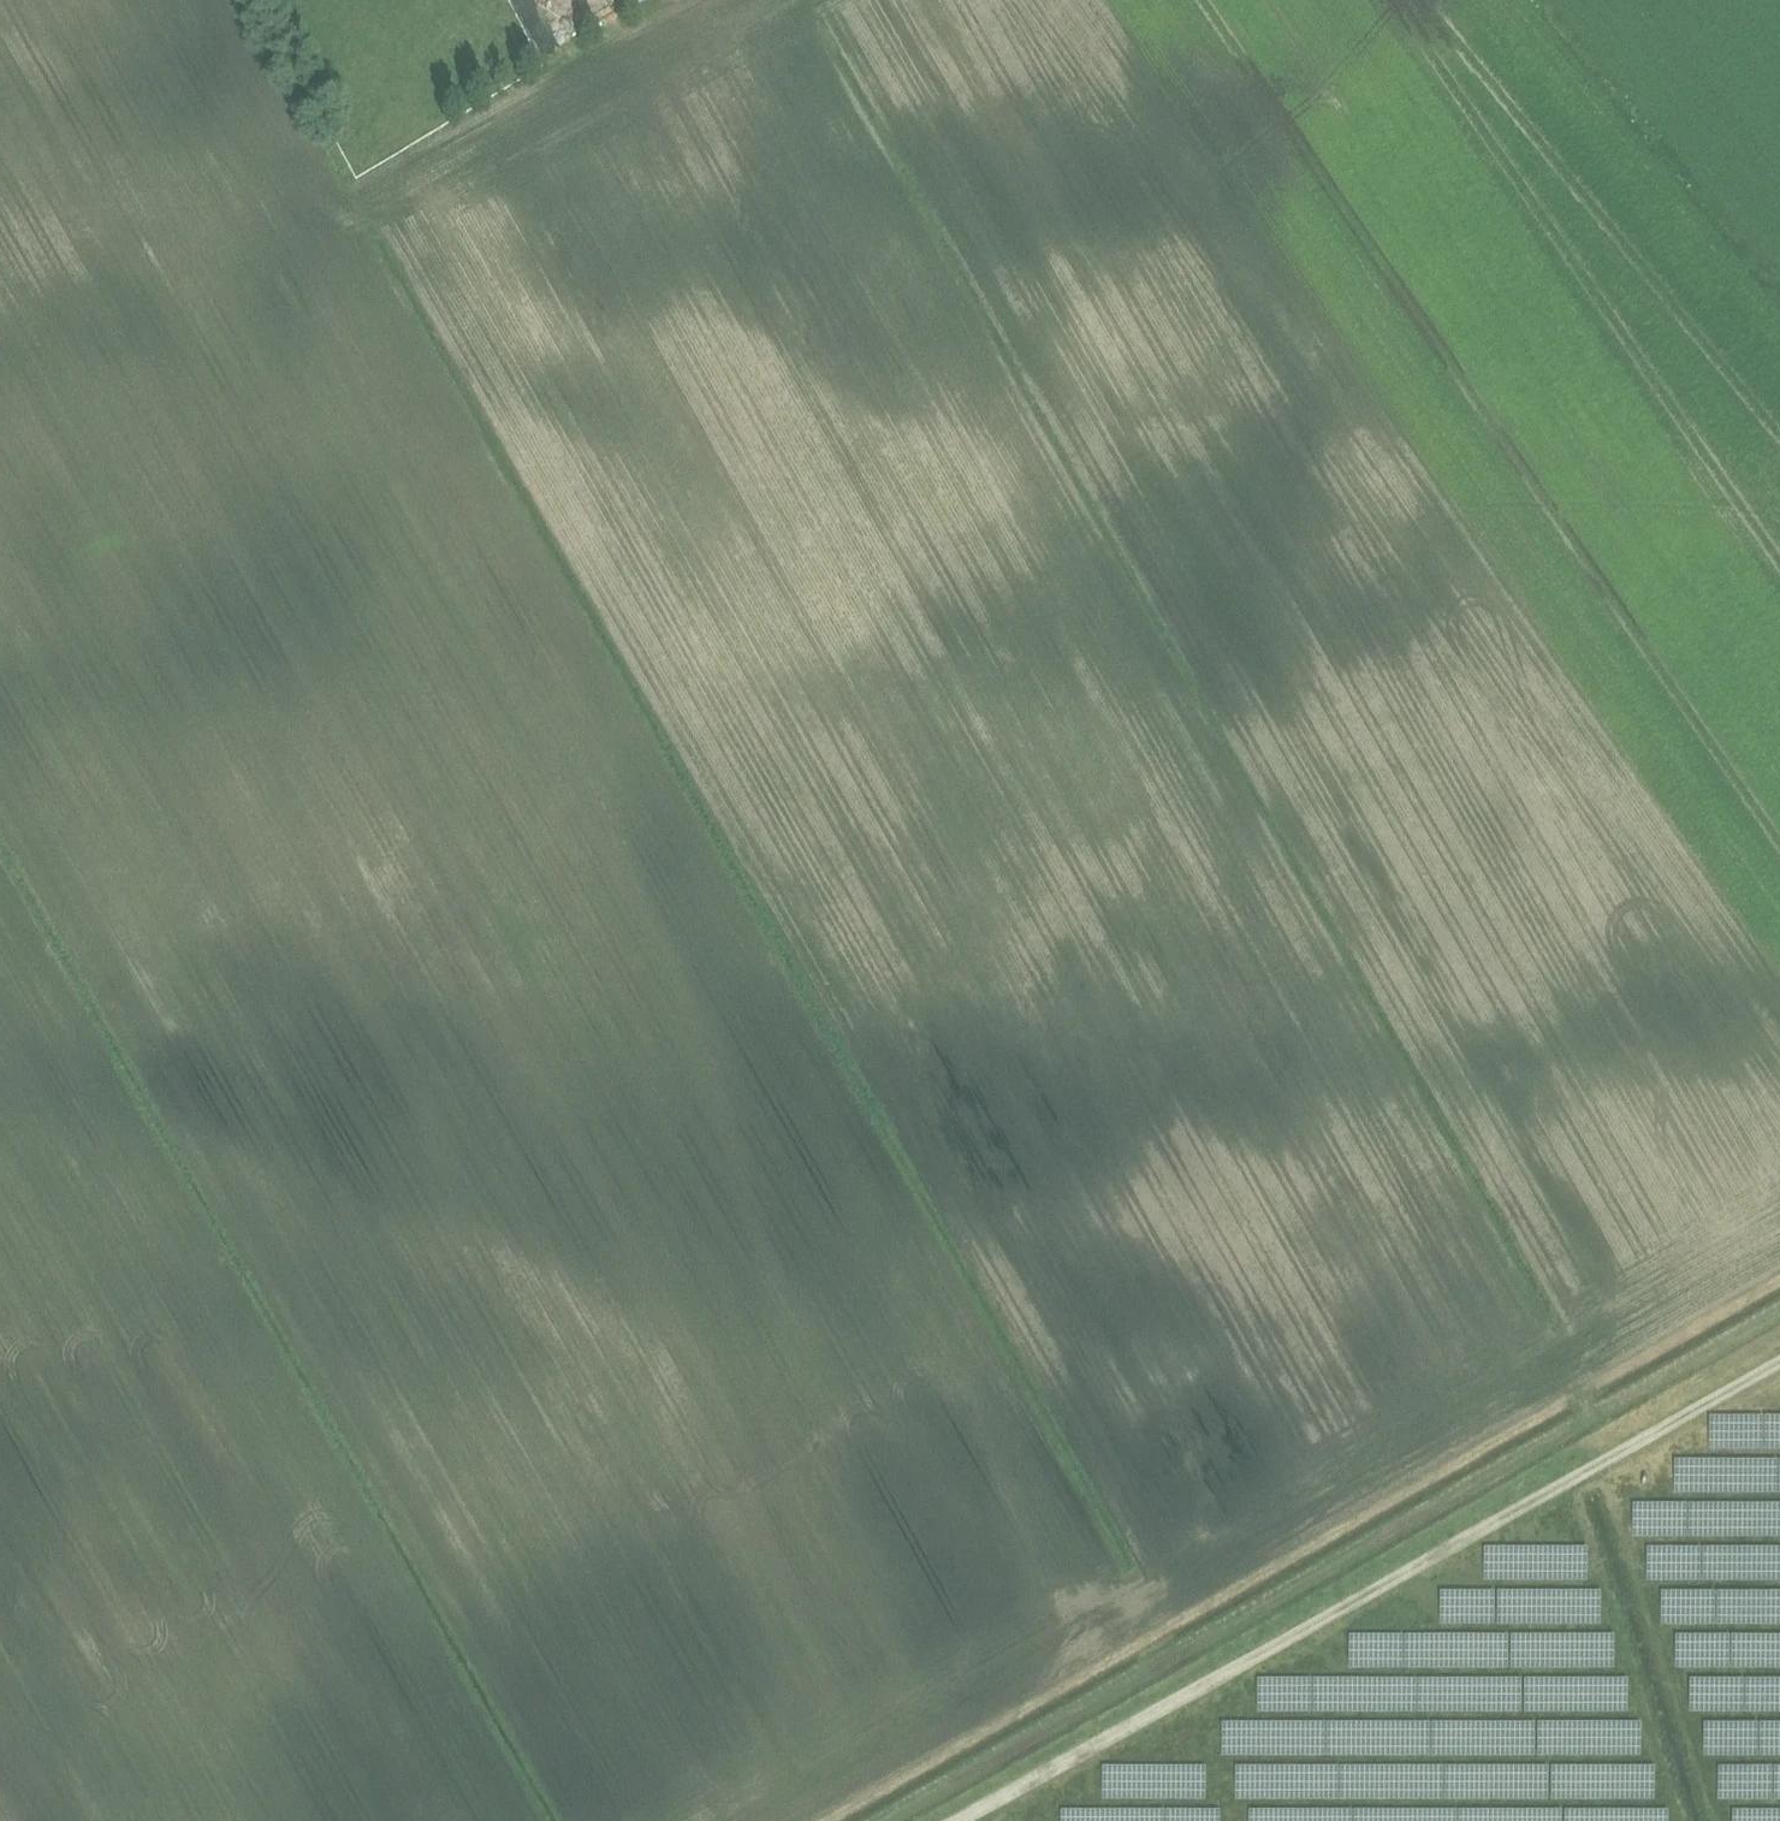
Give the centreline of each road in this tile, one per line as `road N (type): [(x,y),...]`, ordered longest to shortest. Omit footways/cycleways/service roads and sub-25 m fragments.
road 1 (track): [(1779,1362),(968,1820)]

